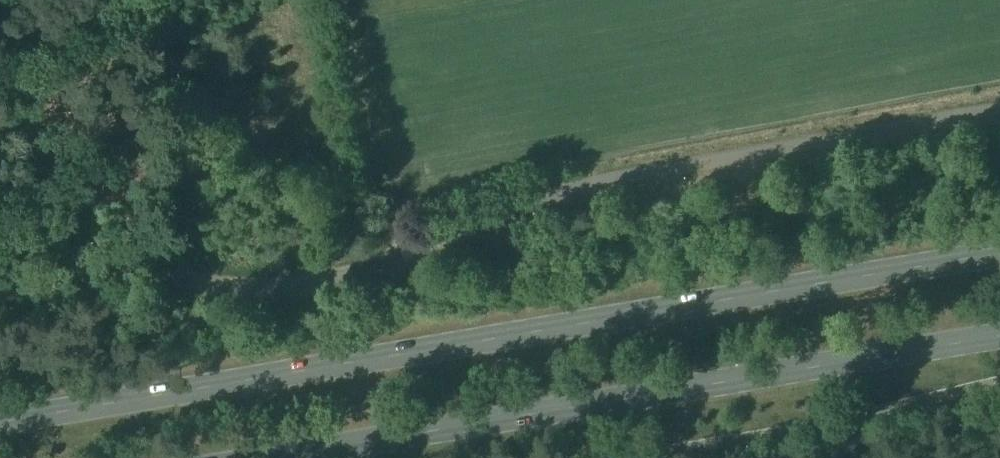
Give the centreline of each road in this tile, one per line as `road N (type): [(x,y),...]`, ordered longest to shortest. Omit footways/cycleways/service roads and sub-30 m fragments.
road 1 (primary): [(999,253),(0,421)]
road 2 (primary): [(273,457),(999,336)]
road 3 (unclassified): [(400,258),(288,293),(198,287),(0,244)]

